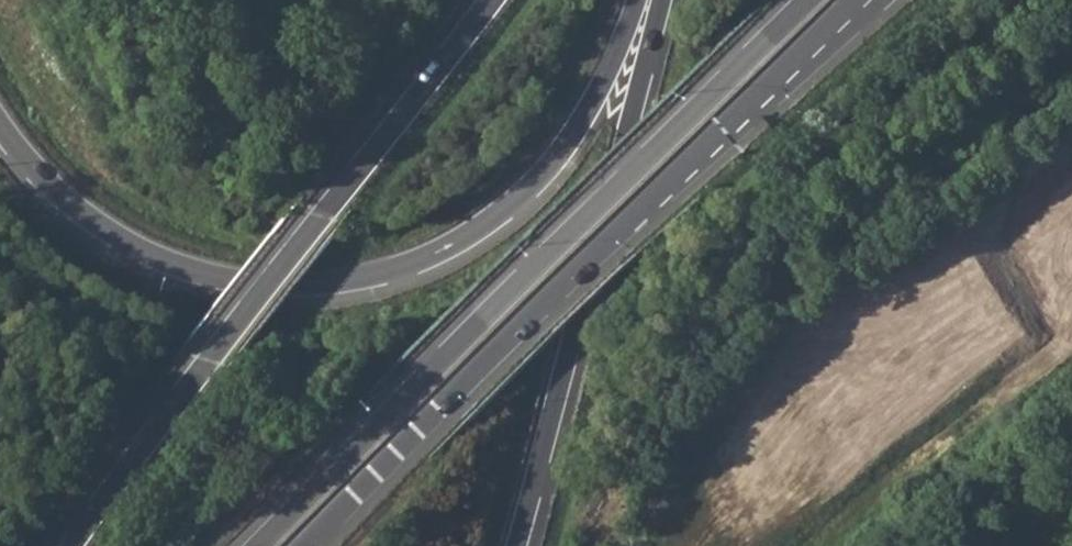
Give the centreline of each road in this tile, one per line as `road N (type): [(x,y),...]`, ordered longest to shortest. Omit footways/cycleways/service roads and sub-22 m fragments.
road 1 (motorway): [(0,125),(85,215),(179,266),(323,285),(371,275),(452,245),(551,165),(595,96),(636,0)]
road 2 (motorway): [(810,0),(259,545)]
road 3 (motorway): [(307,545),(855,0)]
road 4 (motorway): [(492,0),(73,545)]
road 5 (motorway): [(519,545),(660,0)]

